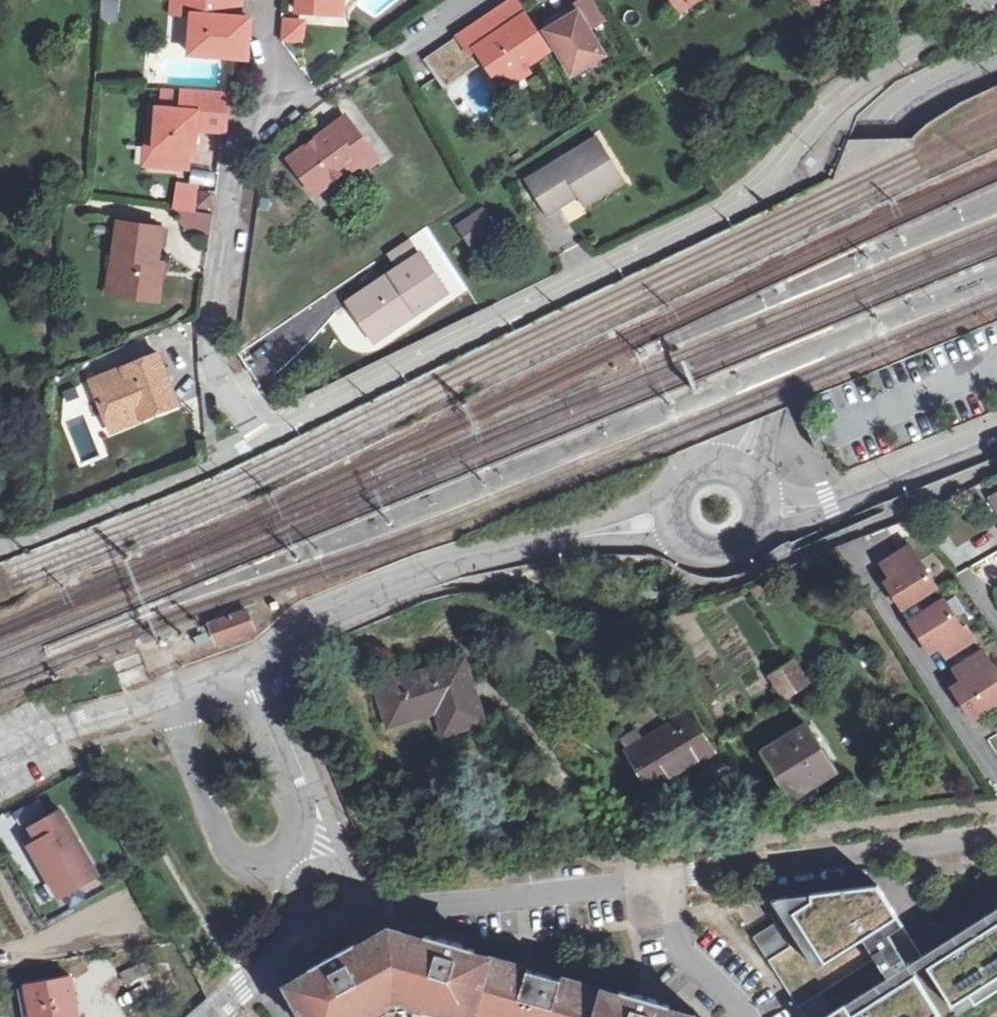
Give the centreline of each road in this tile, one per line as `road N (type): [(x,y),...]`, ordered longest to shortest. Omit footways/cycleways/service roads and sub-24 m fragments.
road 1 (residential): [(270,437),(755,195),(848,100),(996,8)]
road 2 (unclassified): [(743,460),(883,136),(909,105),(996,57)]
road 3 (residential): [(270,437),(220,368),(219,331),(243,142),(291,91),(260,35),(264,0)]
road 4 (residential): [(996,837),(654,879)]
road 5 (residential): [(654,879),(466,902),(400,906),(356,898)]
road 6 (residential): [(768,513),(809,510),(996,436)]
road 7 (residential): [(672,514),(446,565)]
road 8 (residential): [(272,661),(269,691),(312,799),(324,869)]
road 9 (residential): [(272,661),(293,628),(446,565)]
road 10 (residential): [(742,1016),(686,956),(654,879)]
road 11 (unclassified): [(672,514),(690,542),(721,553),(752,541),(768,513)]

